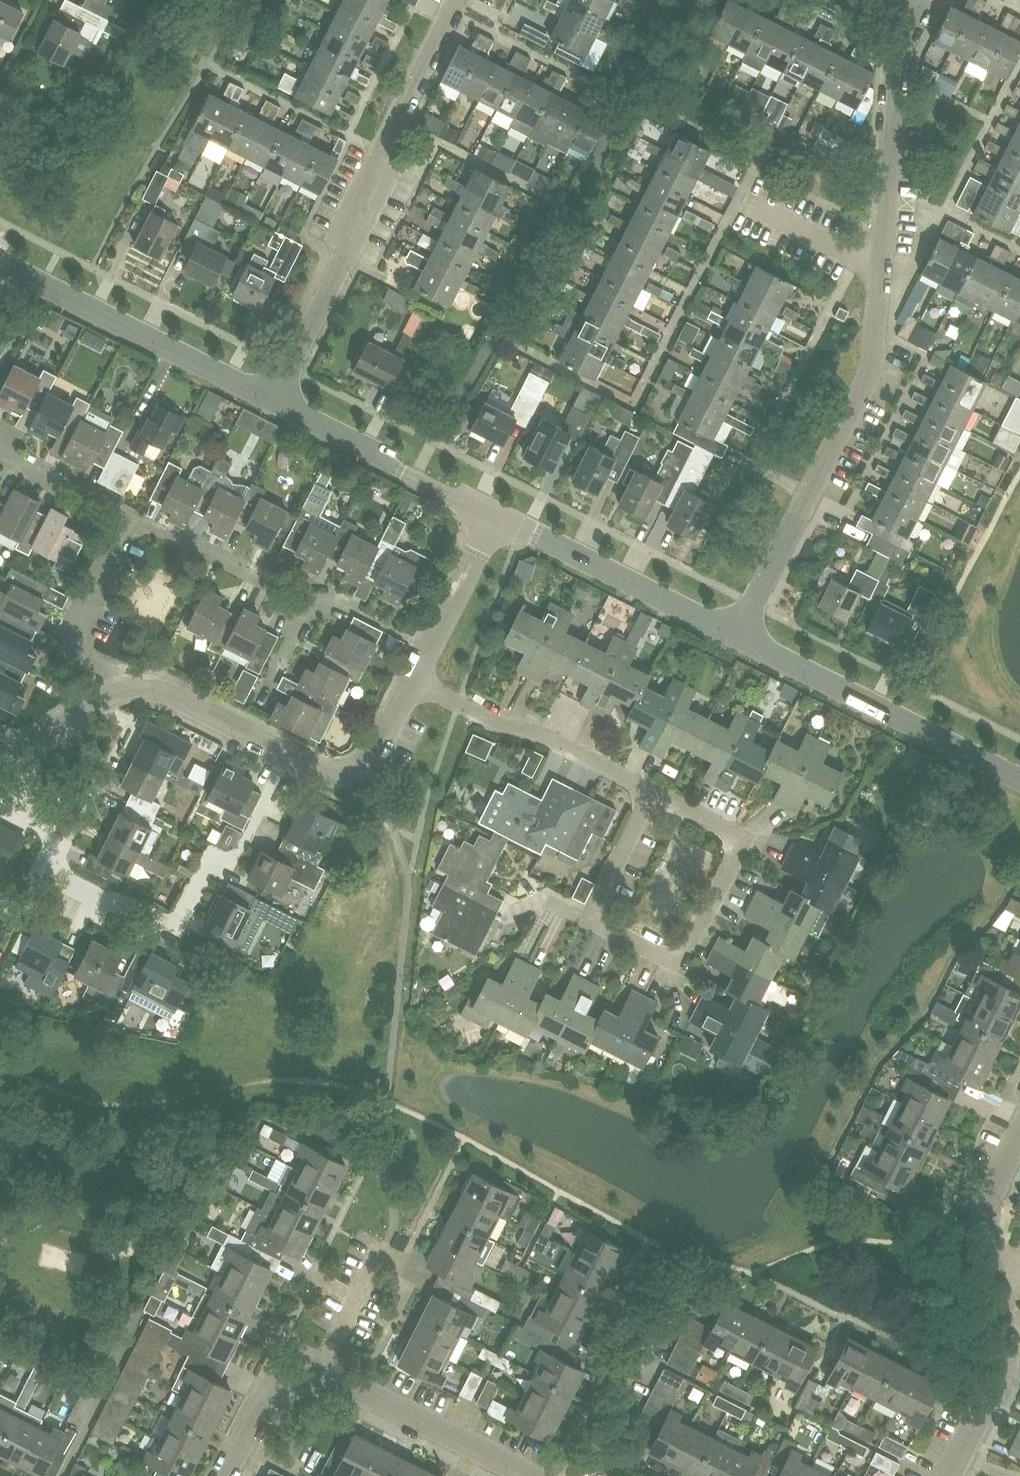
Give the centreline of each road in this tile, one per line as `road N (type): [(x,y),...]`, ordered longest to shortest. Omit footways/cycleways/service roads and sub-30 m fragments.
road 1 (residential): [(905,0),(872,371),(737,633)]
road 2 (residential): [(272,399),(345,259),(380,153),(458,0)]
road 3 (residential): [(413,680),(373,761),(348,772),(329,773),(162,689),(117,693)]
road 4 (residential): [(652,792),(742,838),(677,965),(587,919)]
road 5 (tertiary): [(1019,779),(737,633)]
road 6 (tertiary): [(272,399),(0,264)]
road 7 (residential): [(127,516),(310,606),(275,676)]
road 8 (tertiary): [(737,633),(495,517)]
road 9 (residential): [(652,792),(413,680)]
road 10 (tertiary): [(495,517),(272,399)]
road 11 (residential): [(77,888),(172,935),(209,861),(228,871),(241,843)]
road 12 (residential): [(531,1475),(321,1370)]
road 13 (residential): [(555,1475),(608,1372),(639,1388),(676,1313)]
road 14 (residential): [(127,516),(62,644),(109,666),(117,693)]
road 15 (residential): [(950,1475),(1006,1361),(994,1284)]
road 16 (residential): [(495,517),(413,680)]
road 17 (residential): [(77,888),(39,868),(52,843),(26,785),(38,742)]
road 18 (residential): [(994,1284),(988,1198),(1019,1136)]
road 19 (residential): [(321,1370),(295,1373),(270,1389),(226,1475)]
road 20 (residential): [(321,1370),(387,1242)]
road 21 (residential): [(587,919),(652,792)]
road 22 (residential): [(0,451),(127,516)]

